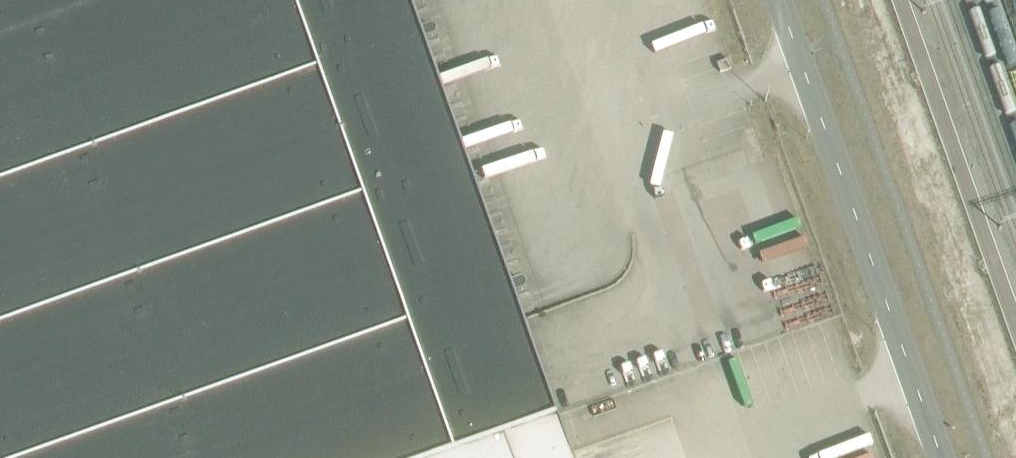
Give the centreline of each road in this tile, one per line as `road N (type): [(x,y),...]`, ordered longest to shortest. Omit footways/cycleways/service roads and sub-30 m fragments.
road 1 (unclassified): [(942,457),(779,0)]

